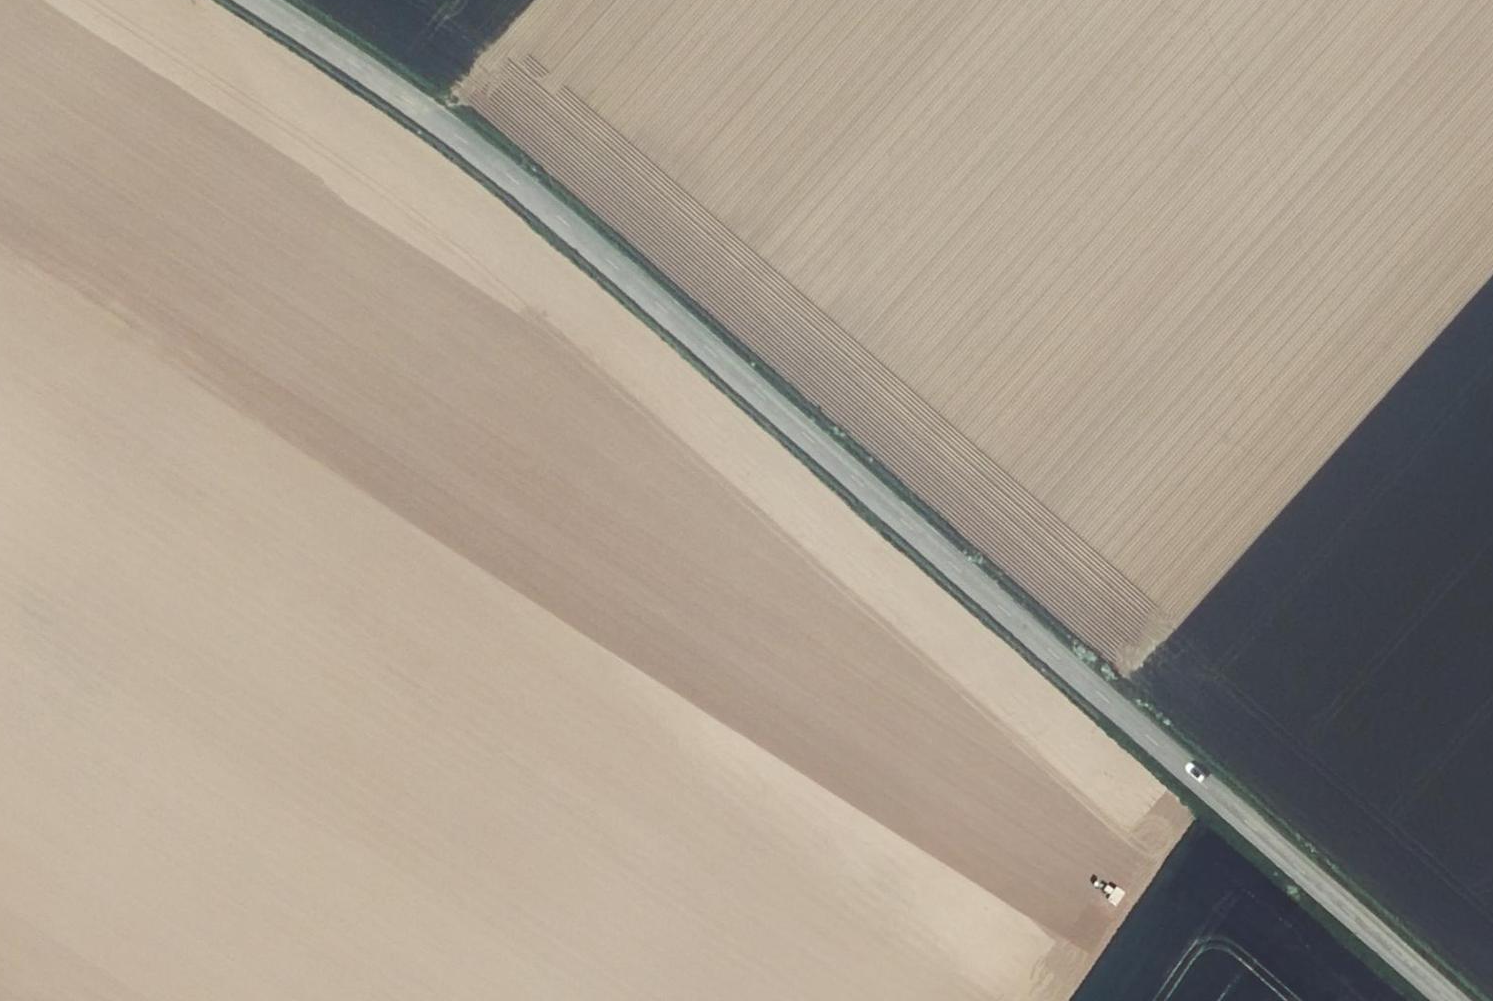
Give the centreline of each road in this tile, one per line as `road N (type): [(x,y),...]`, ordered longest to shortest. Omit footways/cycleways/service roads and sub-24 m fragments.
road 1 (tertiary): [(255,0),(436,120),(564,222),(1449,1000)]

